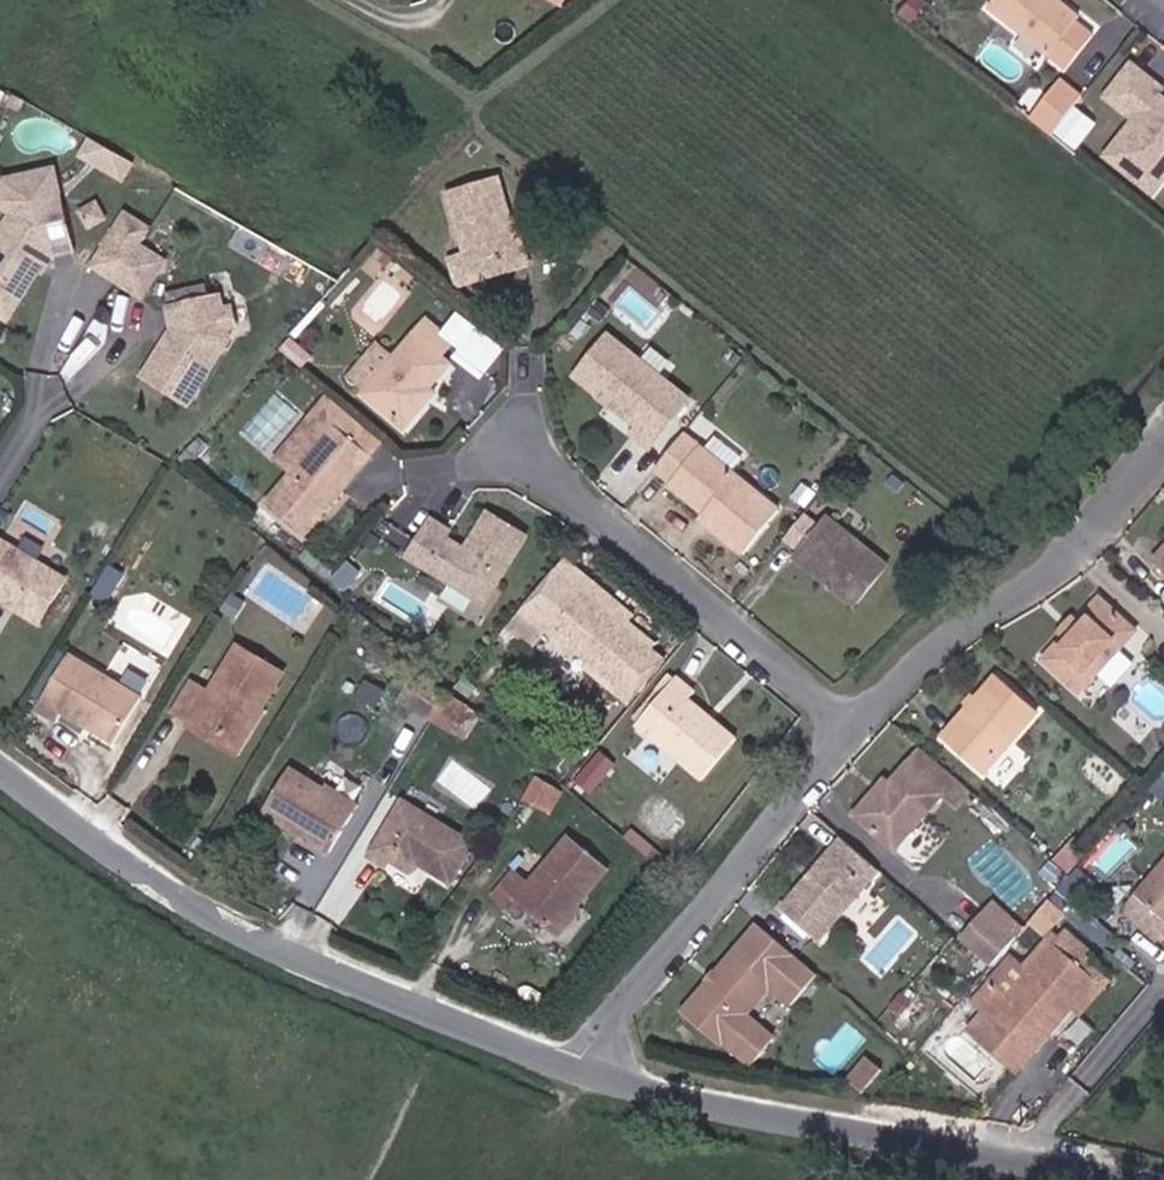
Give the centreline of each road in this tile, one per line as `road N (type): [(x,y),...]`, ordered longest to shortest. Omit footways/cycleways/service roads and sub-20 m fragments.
road 1 (tertiary): [(576,1080),(266,955),(0,772)]
road 2 (tertiary): [(1096,1179),(576,1080)]
road 3 (residential): [(858,723),(612,1010),(576,1080)]
road 4 (residential): [(508,436),(858,723)]
road 5 (residential): [(1163,442),(1042,581),(941,641),(858,723)]
road 6 (residential): [(41,408),(118,342),(127,310),(95,289),(54,316)]

